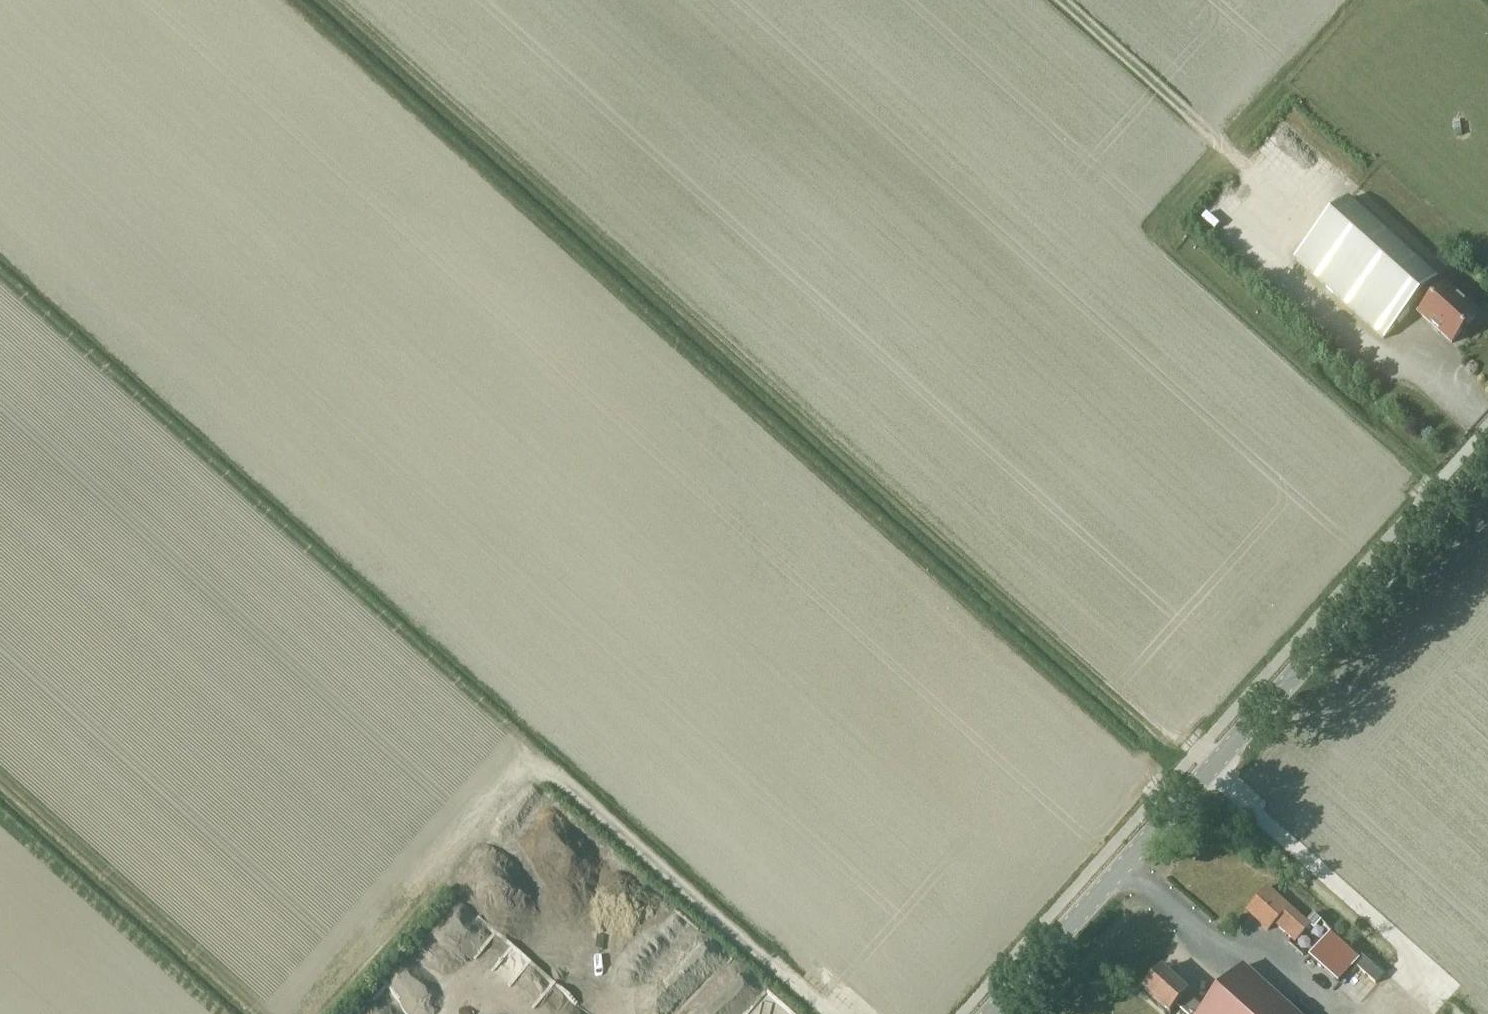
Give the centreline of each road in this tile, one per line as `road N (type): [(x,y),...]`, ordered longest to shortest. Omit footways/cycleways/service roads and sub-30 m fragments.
road 1 (tertiary): [(990,1013),(1487,459)]
road 2 (track): [(1059,0),(1243,164)]

